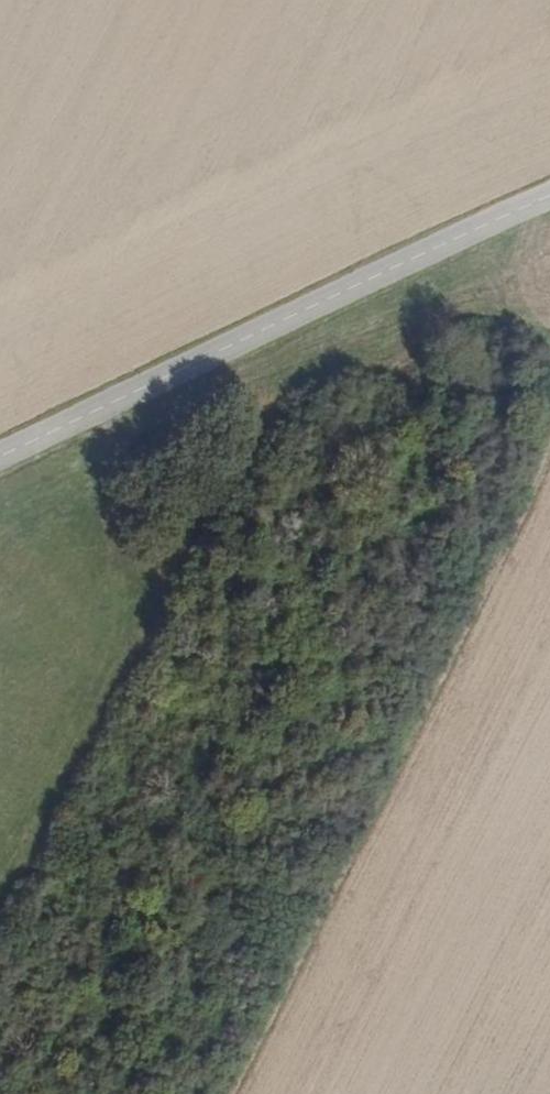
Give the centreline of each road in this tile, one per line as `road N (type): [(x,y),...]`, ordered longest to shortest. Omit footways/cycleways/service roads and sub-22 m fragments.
road 1 (tertiary): [(549,197),(0,457)]

